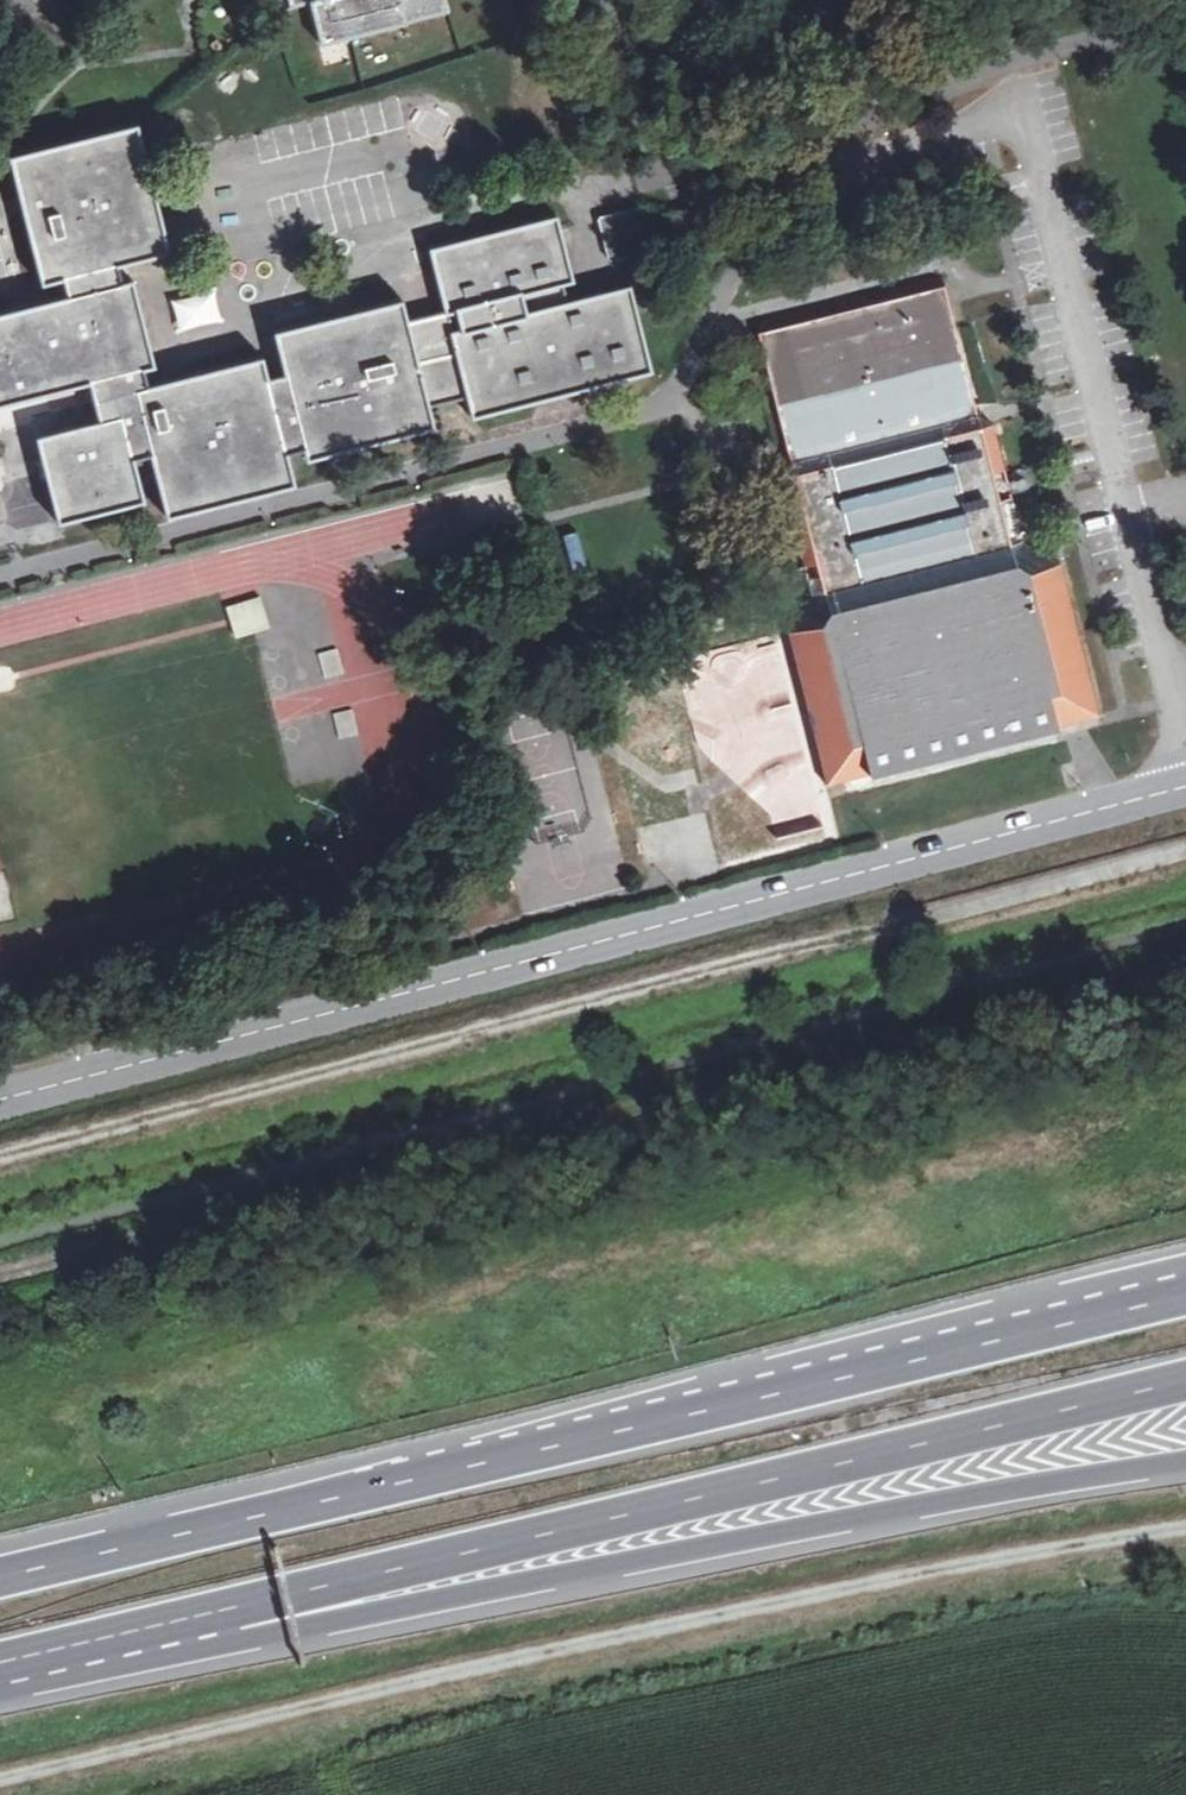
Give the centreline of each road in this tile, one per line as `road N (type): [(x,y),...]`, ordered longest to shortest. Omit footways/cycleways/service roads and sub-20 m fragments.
road 1 (track): [(0,1171),(1185,858)]
road 2 (tertiary): [(0,1092),(1185,791)]
road 3 (motorway): [(1185,1292),(0,1576)]
road 4 (track): [(1185,1534),(858,1588),(0,1785)]
road 5 (motorway): [(247,1608),(1185,1382)]
road 6 (trunk): [(247,1608),(1185,1464)]
road 7 (motorway): [(0,1665),(247,1608)]

